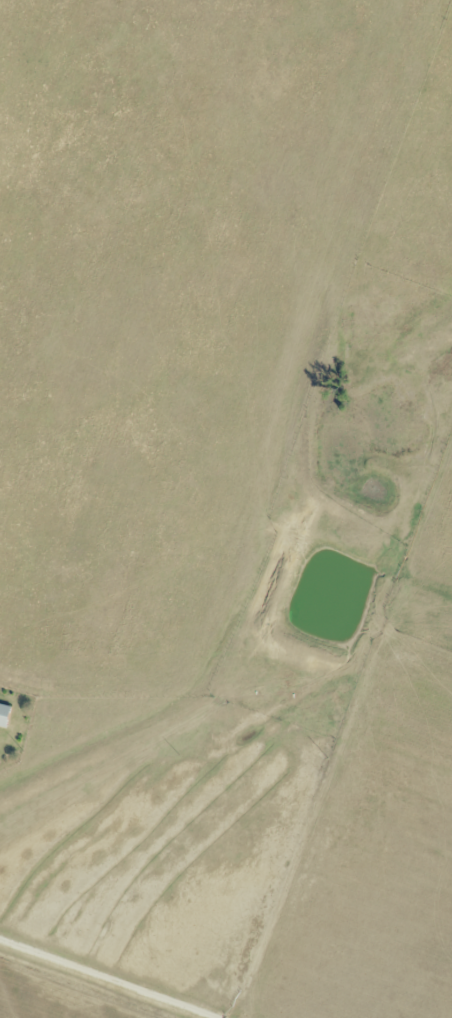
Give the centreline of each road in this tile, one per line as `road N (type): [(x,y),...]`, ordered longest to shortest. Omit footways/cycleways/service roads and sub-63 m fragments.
road 1 (residential): [(218,1017),(0,938)]

